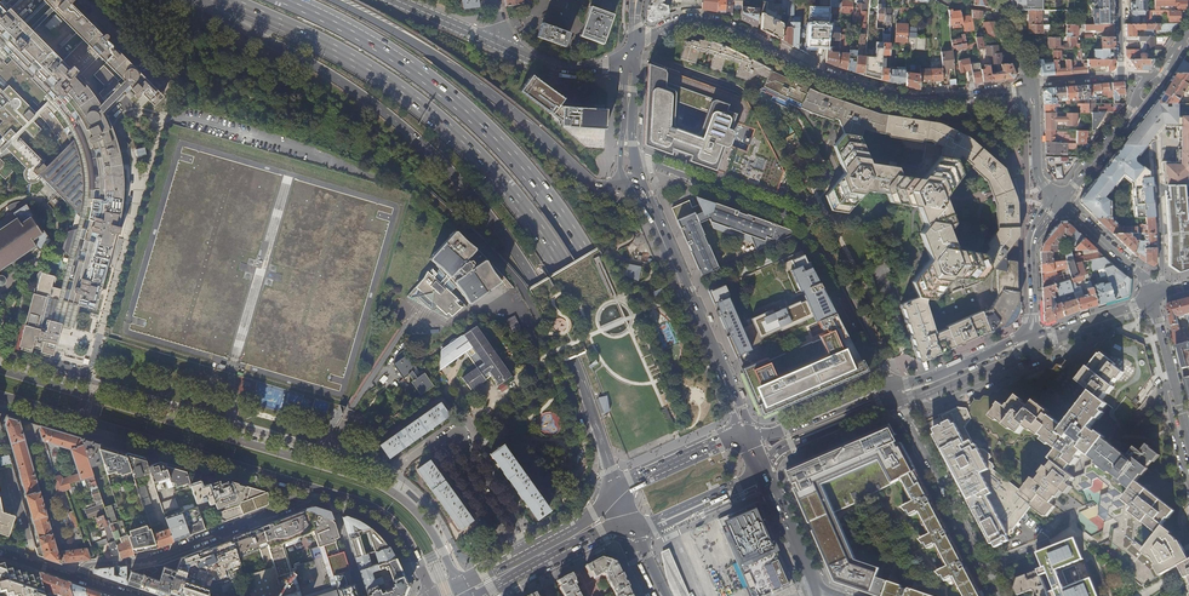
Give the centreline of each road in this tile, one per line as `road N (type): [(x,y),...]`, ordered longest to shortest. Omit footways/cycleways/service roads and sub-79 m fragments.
road 1 (trunk): [(224,0),(312,39),(402,93),(477,156),(521,210),(584,300),(697,595)]
road 2 (trunk): [(725,595),(587,254),(542,191),(491,133),(424,77),(288,0)]
road 3 (trunk): [(204,0),(340,84),(480,203),(556,317),(615,494)]
road 4 (primary): [(459,586),(422,519),(375,482),(86,395)]
road 5 (residential): [(634,48),(675,24),(707,23),(811,72),(893,97),(1029,90)]
road 6 (residential): [(635,159),(802,220),(891,387)]
road 7 (trunk): [(623,183),(595,184),(481,88),(333,0)]
road 8 (tertiary): [(623,183),(649,216),(743,436)]
road 9 (secondary): [(753,435),(640,181)]
road 10 (residential): [(319,490),(151,560),(91,565),(81,579)]
road 11 (primary): [(78,419),(319,490)]
road 12 (tertiary): [(1001,595),(899,400)]
road 13 (residential): [(1155,299),(1162,278),(1154,143),(1128,117)]
road 14 (secondary): [(1045,335),(891,387)]
road 15 (secondary): [(899,400),(1045,335)]
road 16 (secondary): [(486,595),(603,531),(626,531)]
road 17 (secondary): [(626,531),(739,486),(765,467)]
road 18 (secondary): [(765,467),(781,448),(899,400)]
road 19 (primary): [(331,494),(395,524),(432,595)]
road 20 (residential): [(498,45),(572,73),(606,66),(634,48)]
road 21 (secondary): [(1045,335),(1035,319),(1030,242),(1061,202)]
road 22 (secondary): [(891,387),(753,435)]
road 23 (tertiary): [(1155,299),(1188,439)]
road 24 (secondary): [(743,436),(615,494)]
road 25 (tertiary): [(634,48),(623,183)]
road 26 (tertiary): [(1061,202),(1155,299)]
road 27 (secondary): [(818,590),(765,467)]
road 28 (residential): [(513,532),(517,524),(460,440),(447,442),(446,450)]
road 29 (secondary): [(1061,202),(1038,178),(1029,90)]

